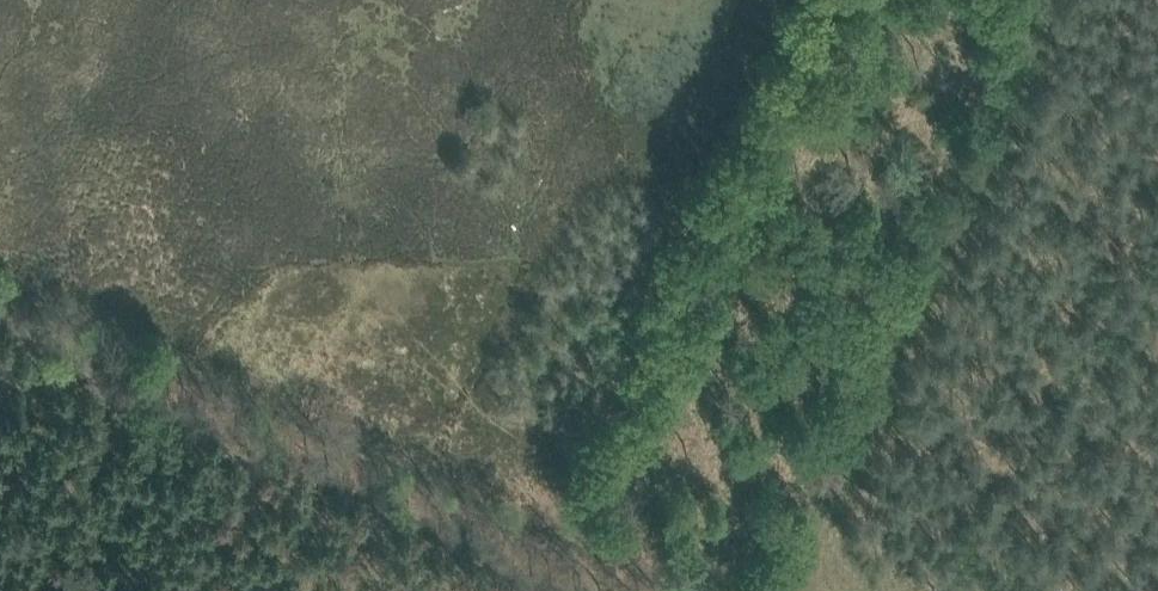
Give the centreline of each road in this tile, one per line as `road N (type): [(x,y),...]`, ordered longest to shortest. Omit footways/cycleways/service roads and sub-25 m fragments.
road 1 (track): [(1041,0),(786,590)]

